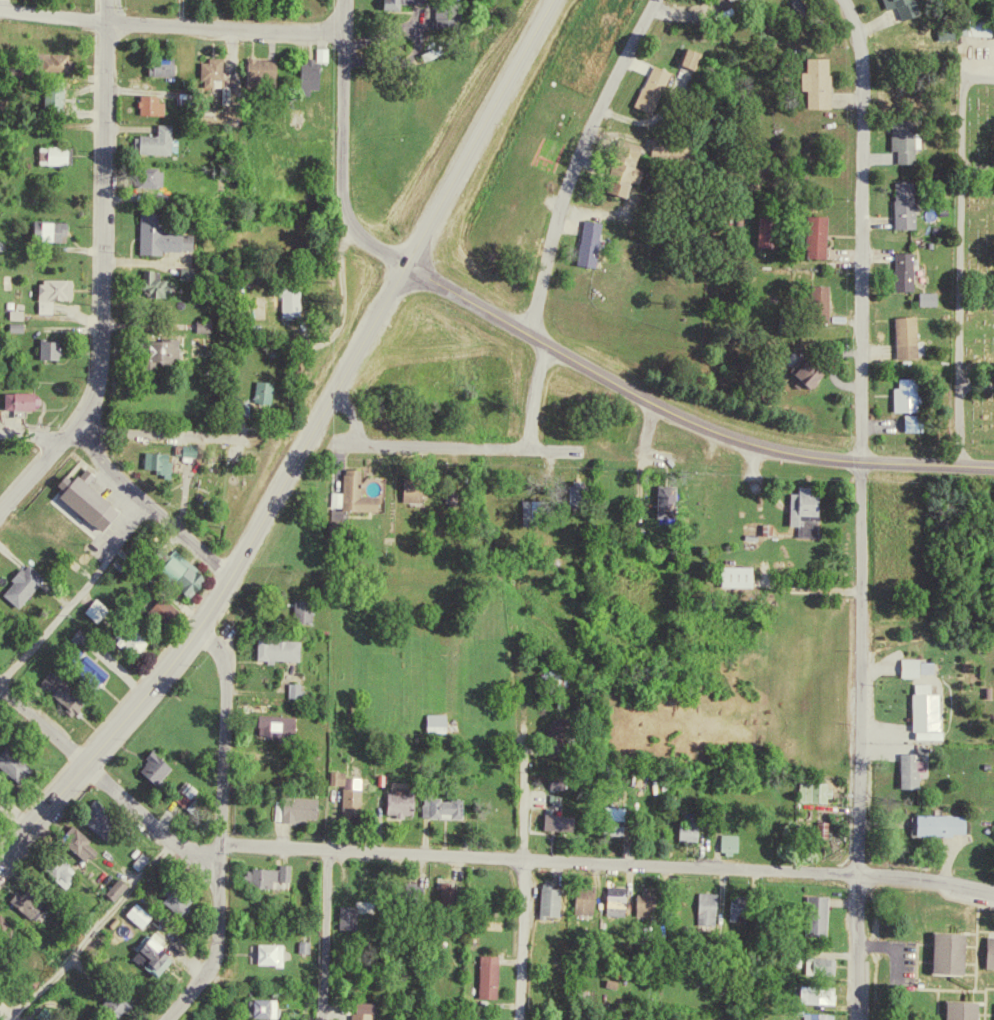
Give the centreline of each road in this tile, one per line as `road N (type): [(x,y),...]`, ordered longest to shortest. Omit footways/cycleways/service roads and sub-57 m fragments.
road 1 (residential): [(993,891),(859,874),(247,845),(188,850),(0,688)]
road 2 (secondary): [(0,861),(196,628),(244,557),(551,0)]
road 3 (residential): [(857,1019),(861,74),(844,0)]
road 4 (tertiary): [(993,469),(813,455),(732,436),(656,404),(406,263)]
road 5 (residential): [(0,510),(96,386),(105,0)]
road 6 (residential): [(956,467),(961,86),(971,74),(993,75)]
road 7 (residential): [(165,1019),(210,962),(218,913),(226,681),(224,665),(196,628)]
road 8 (residential): [(654,0),(567,184),(530,333)]
road 9 (residential): [(518,1019),(525,752)]
road 10 (residential): [(334,397),(350,411),(357,439),(556,450)]
road 11 (residential): [(344,32),(105,21)]
road 12 (residential): [(352,227),(341,196),(344,0)]
road 13 (residential): [(229,580),(67,433)]
road 14 (residential): [(322,1019),(329,850)]
road 15 (residential): [(209,437),(67,433)]

